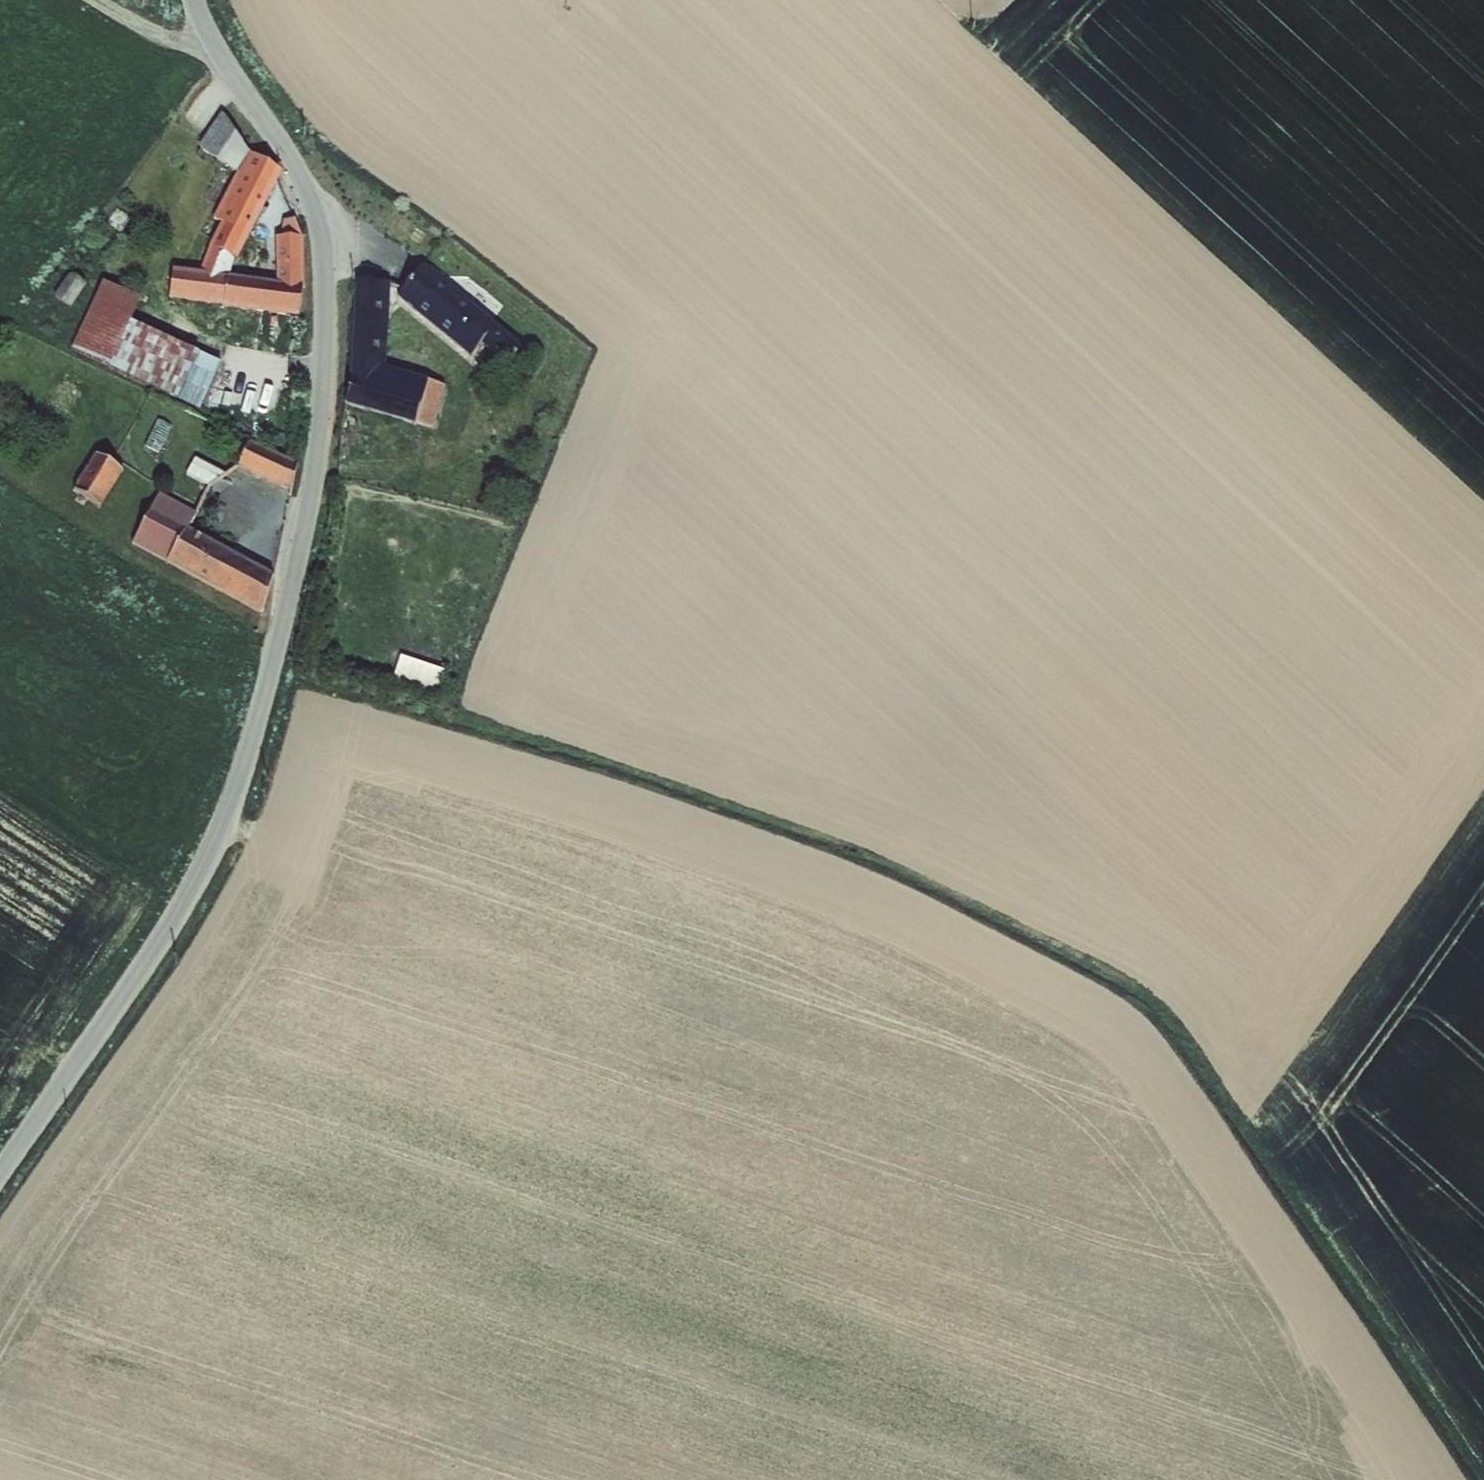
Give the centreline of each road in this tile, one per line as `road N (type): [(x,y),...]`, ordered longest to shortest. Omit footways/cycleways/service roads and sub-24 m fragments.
road 1 (unclassified): [(0,1172),(215,846),(266,694),(314,477),(326,361),(320,223),(288,152),(224,61),(195,0)]

